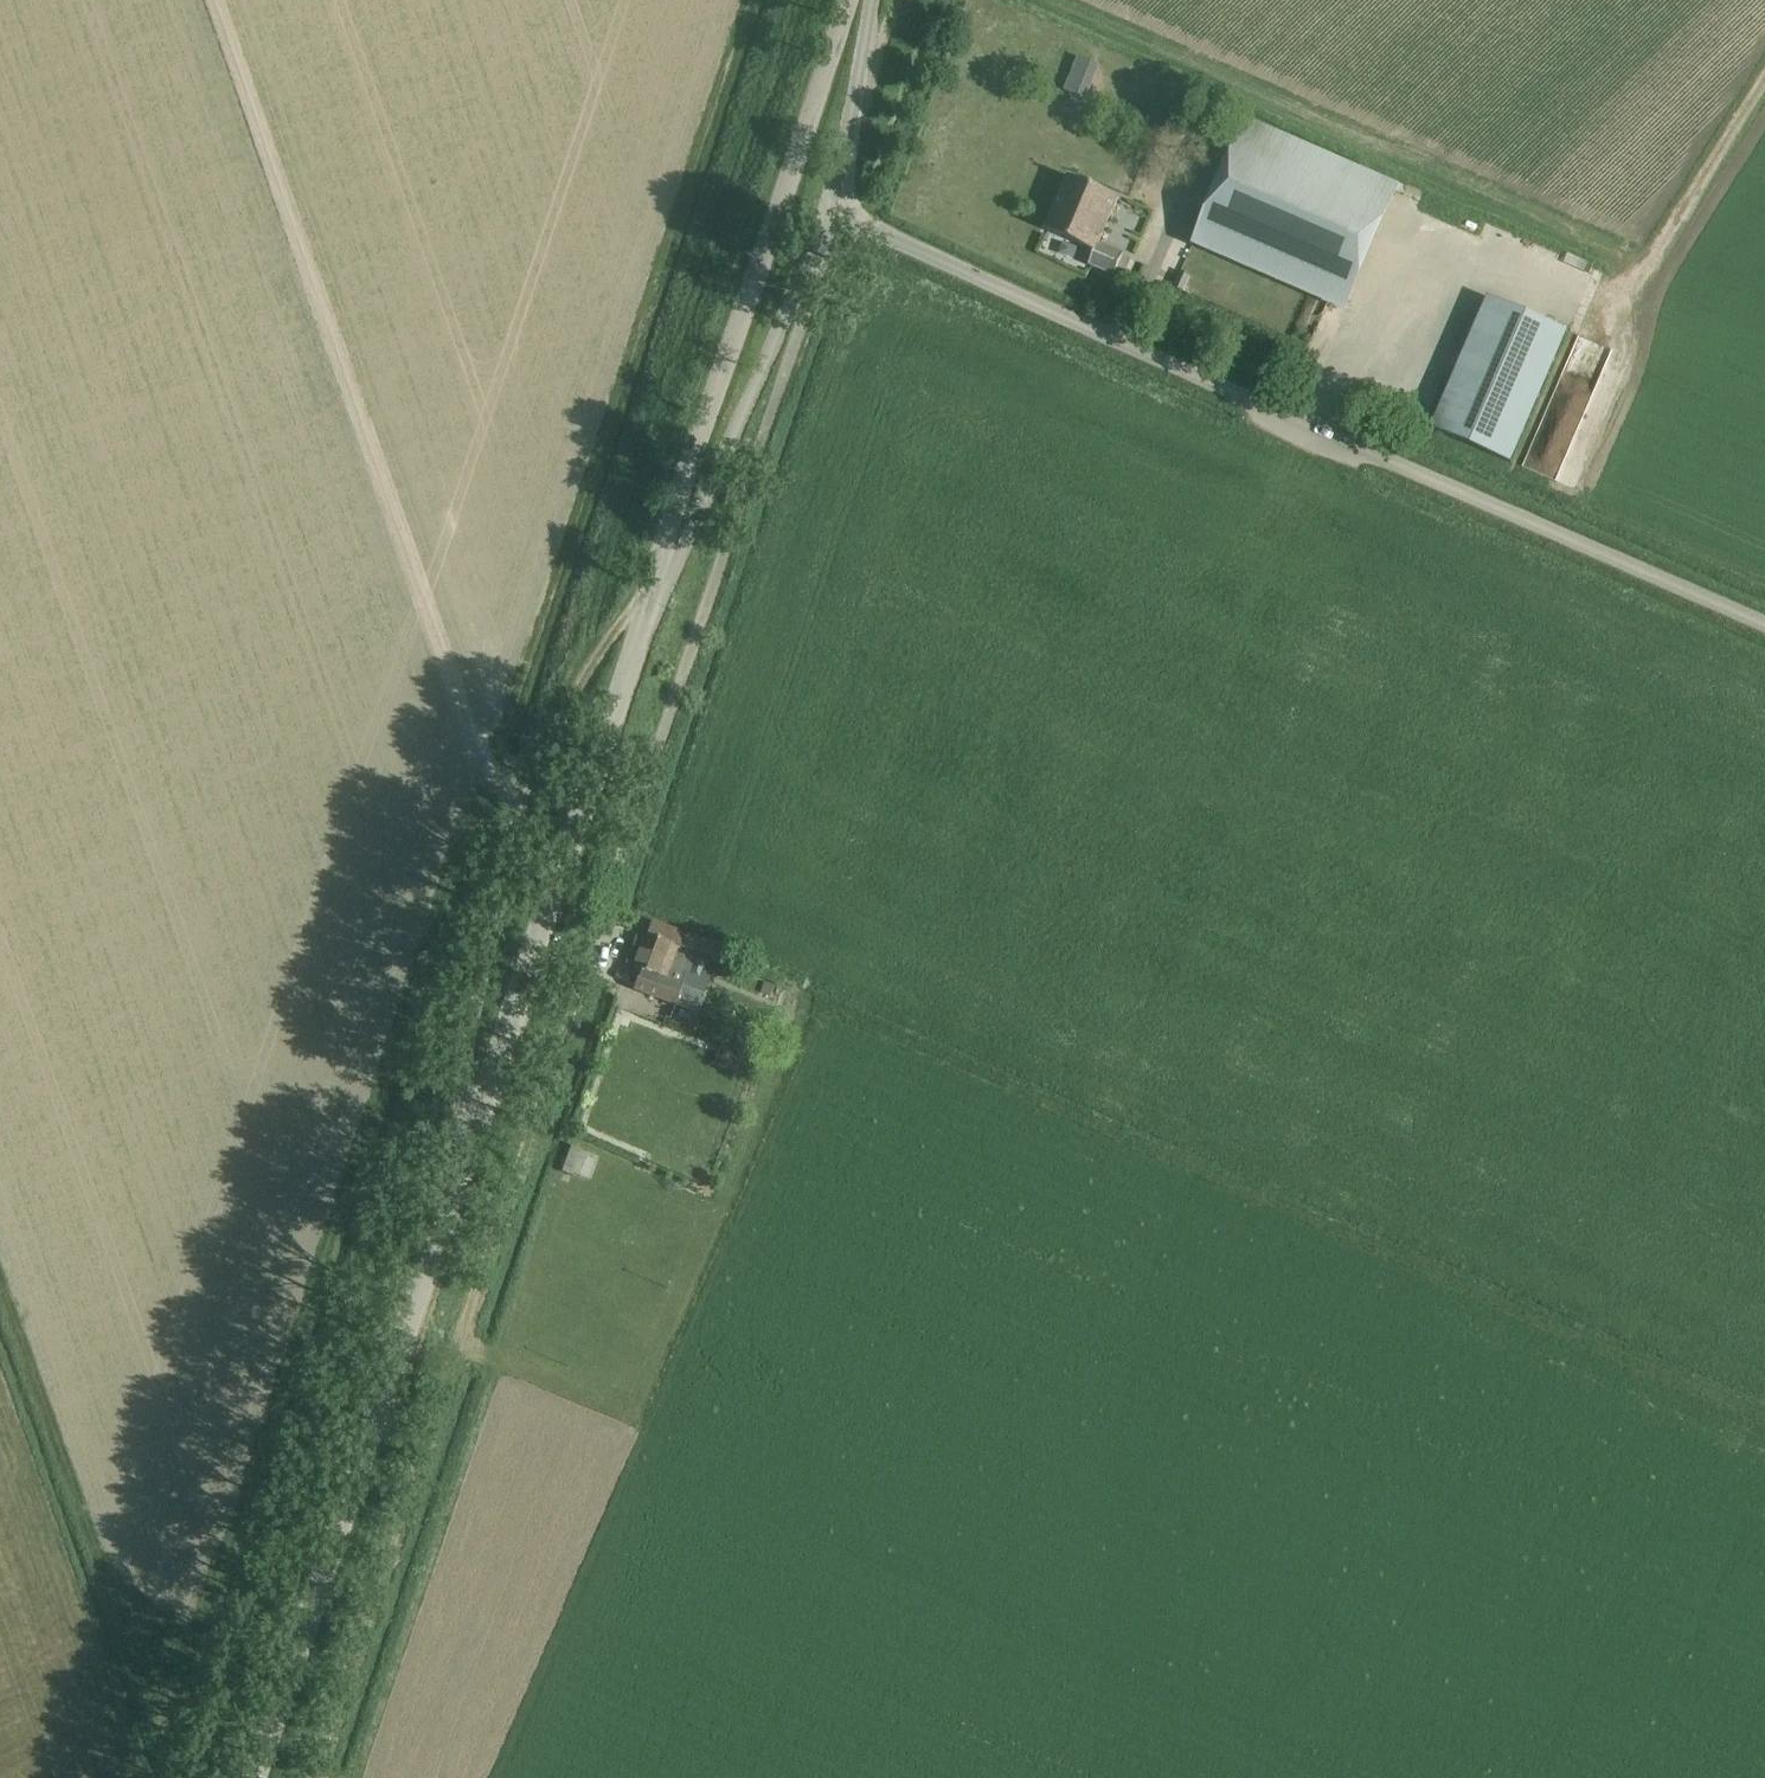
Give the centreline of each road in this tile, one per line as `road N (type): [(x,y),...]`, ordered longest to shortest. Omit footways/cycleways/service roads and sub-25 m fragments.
road 1 (unclassified): [(263,1777),(664,549)]
road 2 (unclassified): [(1764,610),(835,211)]
road 3 (unclassified): [(664,549),(848,0)]
road 4 (unclassified): [(664,549),(762,381),(835,211)]
road 5 (unclassified): [(835,211),(869,0)]

